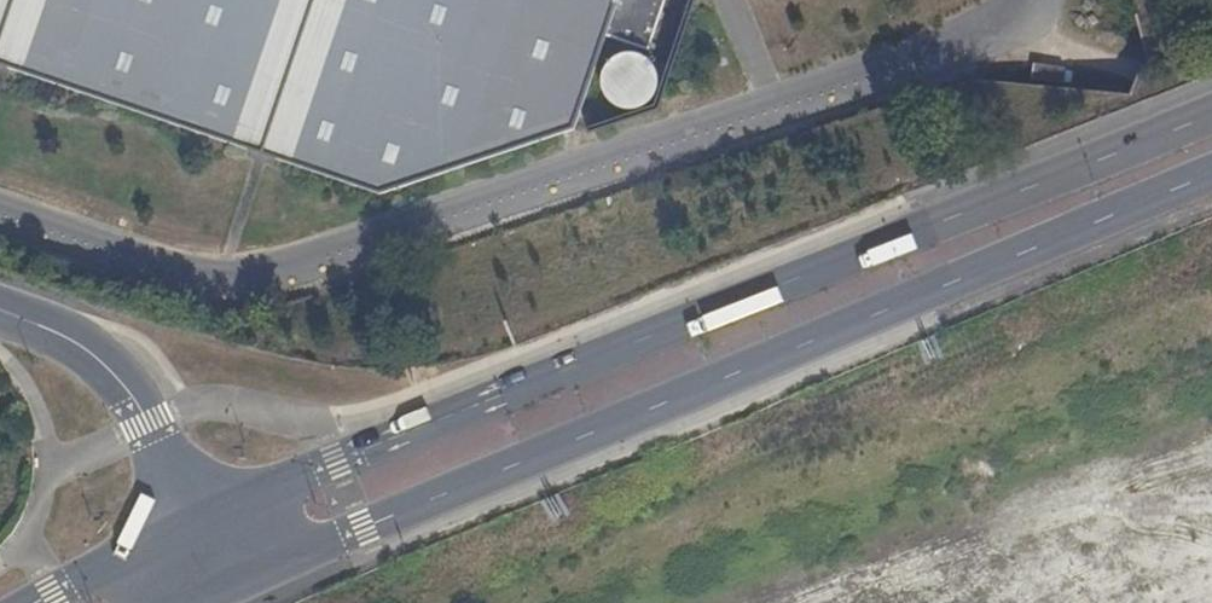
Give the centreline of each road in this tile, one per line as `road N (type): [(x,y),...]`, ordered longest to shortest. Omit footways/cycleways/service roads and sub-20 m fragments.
road 1 (secondary): [(1211,125),(201,528)]
road 2 (secondary): [(230,591),(1211,192)]
road 3 (unclassified): [(0,311),(109,359),(144,404),(201,528)]
road 4 (secondary): [(201,528),(42,602)]

